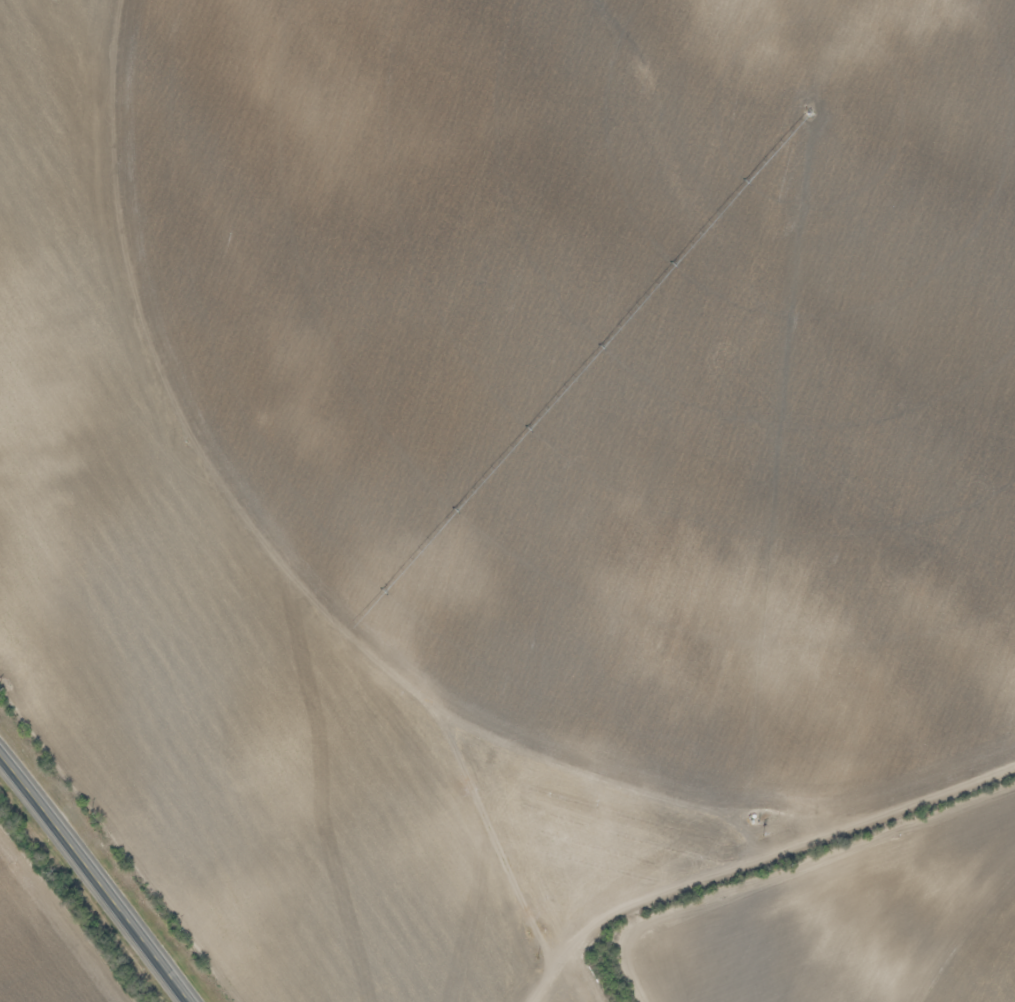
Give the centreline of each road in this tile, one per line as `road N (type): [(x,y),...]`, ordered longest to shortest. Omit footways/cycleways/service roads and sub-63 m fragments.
road 1 (trunk): [(0,755),(190,1001)]

